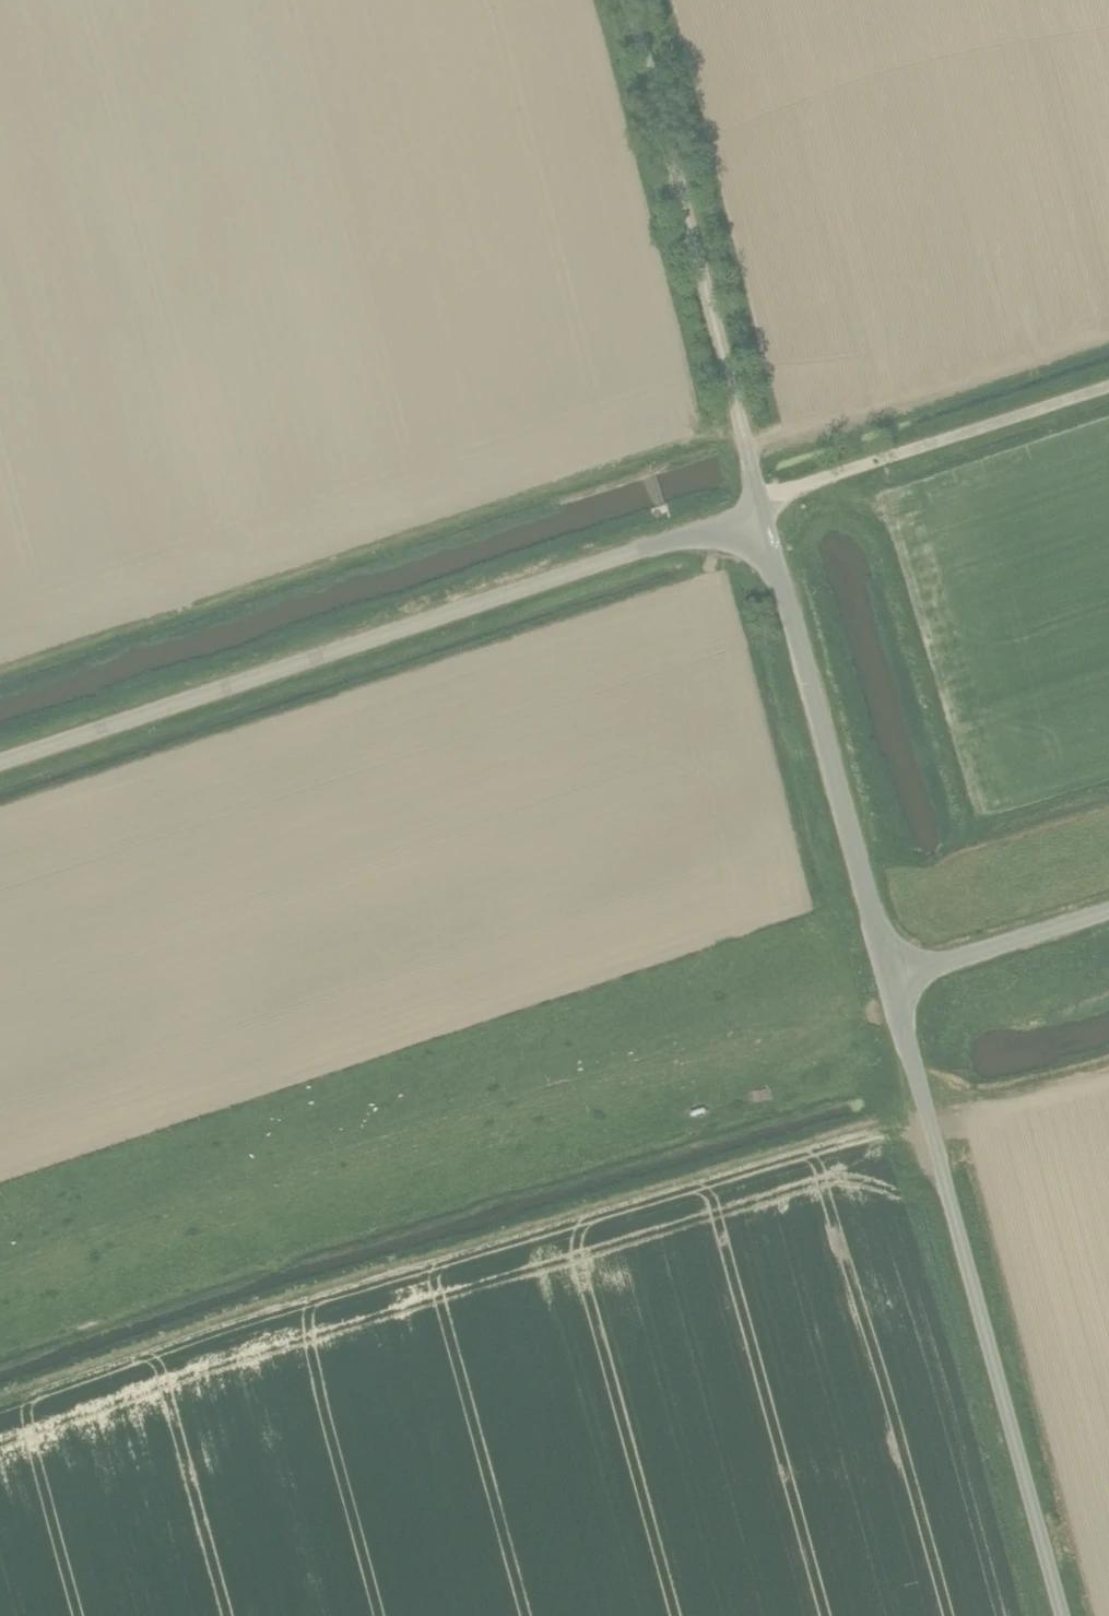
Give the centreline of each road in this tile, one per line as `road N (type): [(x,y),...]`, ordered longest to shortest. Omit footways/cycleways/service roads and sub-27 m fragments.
road 1 (unclassified): [(0,767),(709,532),(749,533)]
road 2 (unclassified): [(1062,1615),(891,978)]
road 3 (unclassified): [(891,978),(781,579),(749,533)]
road 4 (track): [(744,443),(629,0)]
road 5 (track): [(835,477),(1108,387)]
road 6 (unclassified): [(891,978),(1108,911)]

